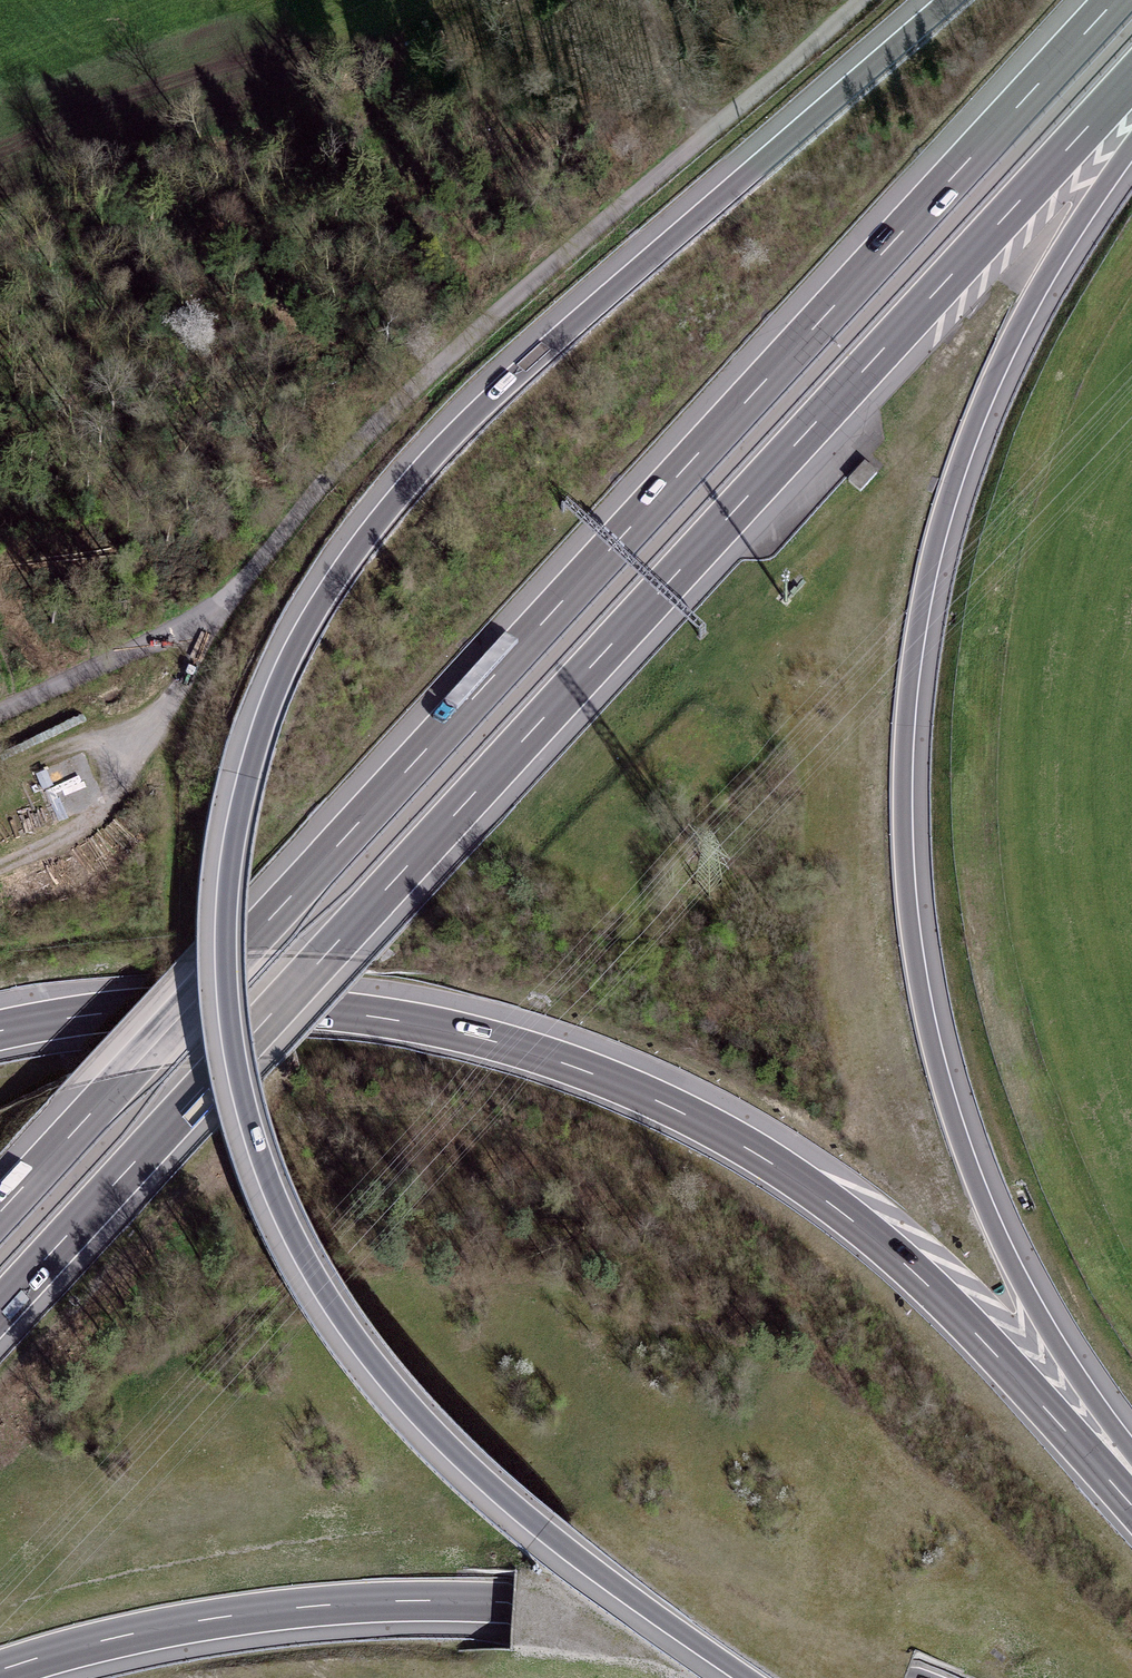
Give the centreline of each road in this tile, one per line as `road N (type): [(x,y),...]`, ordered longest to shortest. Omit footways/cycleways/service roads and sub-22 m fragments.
road 1 (motorway): [(949,0),(501,388),(390,506),(328,590),(284,670),(247,776),(229,871),(227,996),(245,1108),(283,1215),(332,1304),(407,1403),(479,1475),(632,1599),(746,1677)]
road 2 (motorway): [(0,1311),(1131,80)]
road 3 (motorway): [(1115,0),(0,1211)]
road 4 (motorway): [(1131,1460),(1045,1330),(971,1171),(926,1016),(902,796),(915,639),(952,488),(1012,338),(1131,144)]
road 5 (motorway): [(1131,1497),(935,1291),(864,1229),(736,1141),(599,1076),(469,1034),(325,1010),(150,1009),(0,1030)]
road 6 (motorway): [(0,1672),(198,1622),(418,1602),(608,1610),(887,1677)]
road 7 (track): [(861,0),(380,434),(218,610)]
road 8 (track): [(503,0),(279,86),(0,148)]
road 9 (track): [(218,610),(112,805),(0,867)]
road 10 (track): [(218,610),(0,714)]
road 11 (track): [(0,778),(61,748),(155,724)]
road 12 (track): [(714,133),(623,0)]

